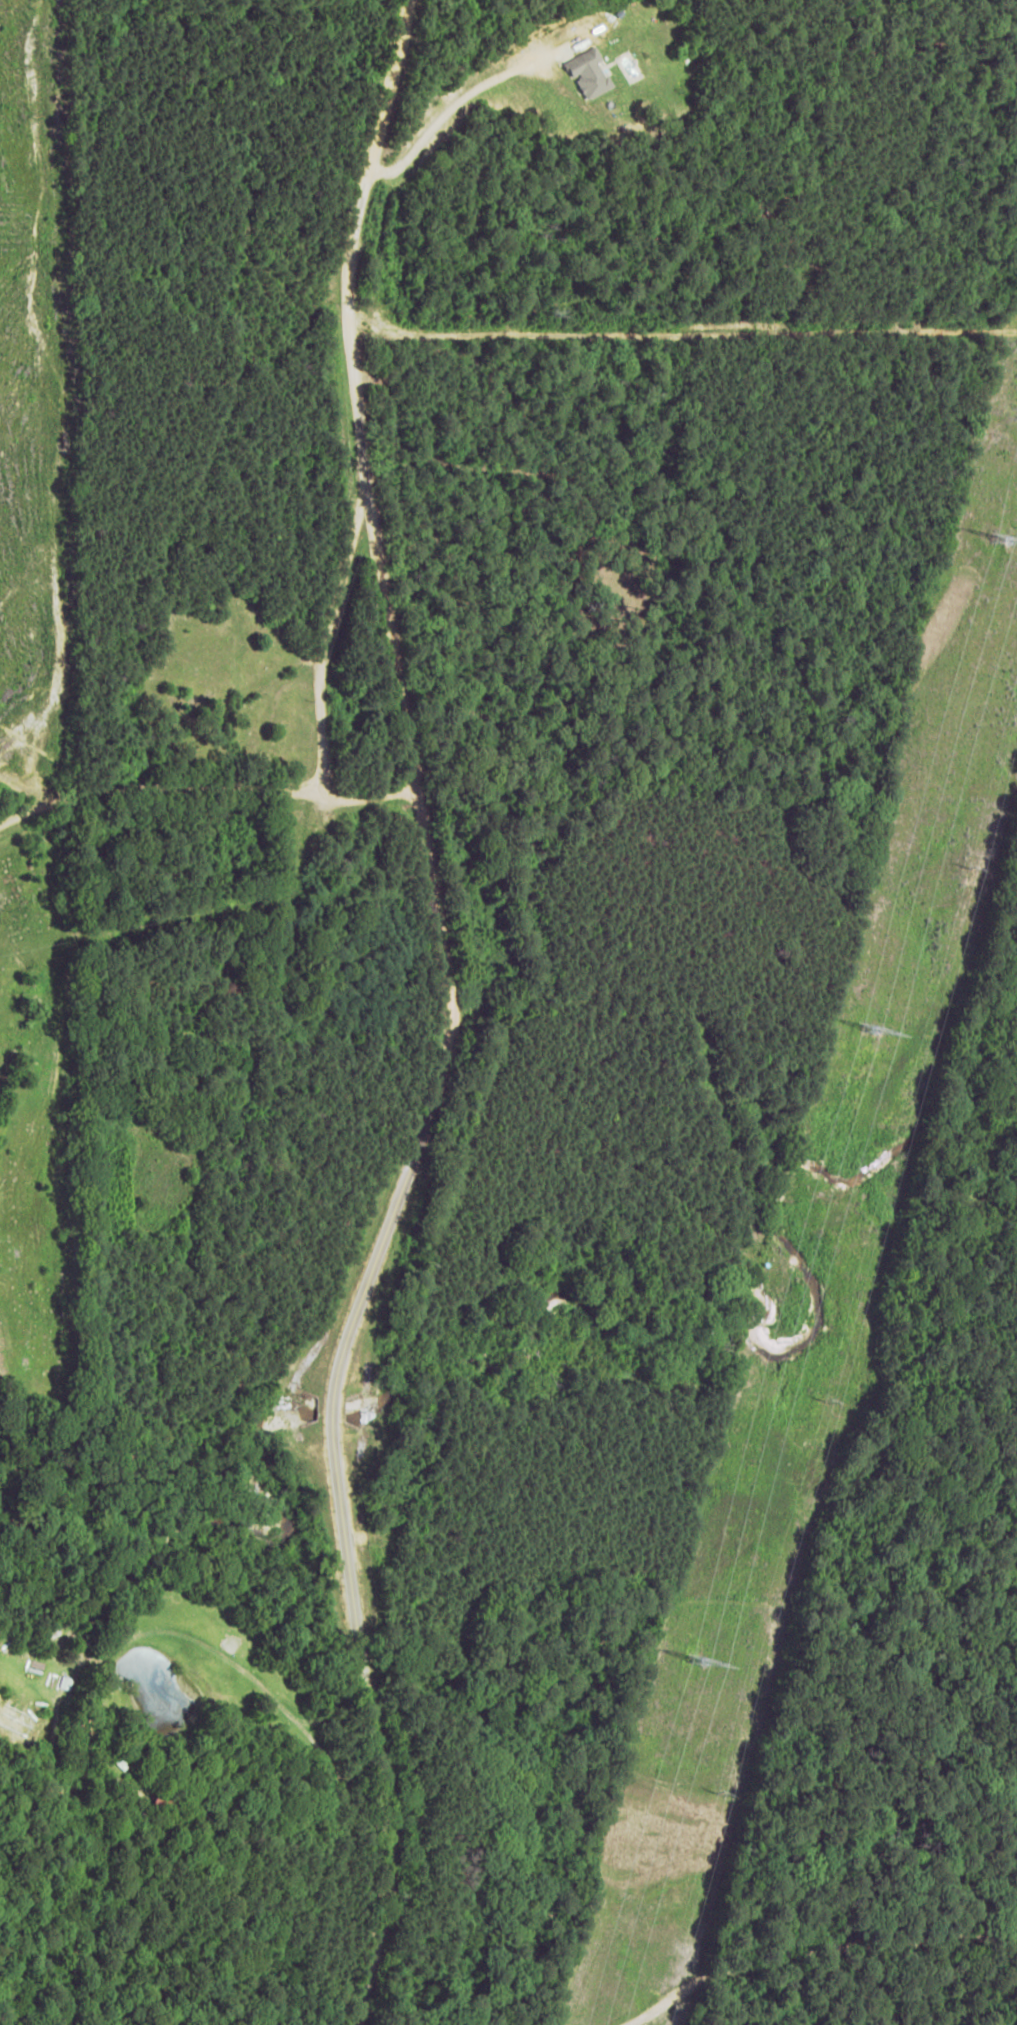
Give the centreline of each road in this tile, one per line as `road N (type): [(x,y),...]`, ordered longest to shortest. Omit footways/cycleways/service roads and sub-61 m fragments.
road 1 (residential): [(353,2024),(364,1976),(364,1701),(329,1581),(324,1456),(339,1356),(424,1141),(434,910),(359,505),(359,260),(379,124),(379,0)]
road 2 (residential): [(414,803),(38,822),(0,848)]
road 3 (residential): [(280,810),(359,505)]

